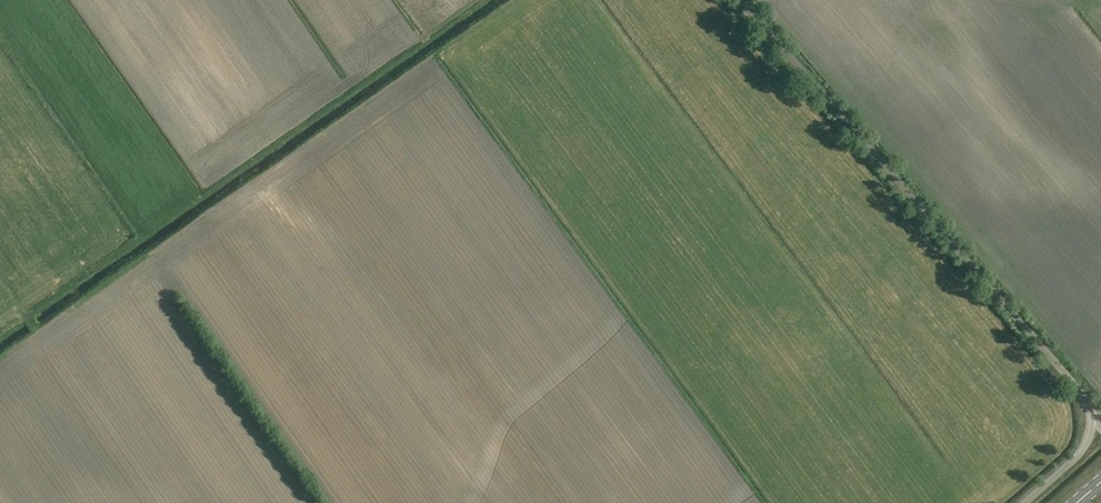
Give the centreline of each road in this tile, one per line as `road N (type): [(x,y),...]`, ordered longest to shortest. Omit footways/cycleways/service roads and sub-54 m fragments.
road 1 (track): [(0,336),(485,0)]
road 2 (unclassified): [(1100,417),(742,0)]

